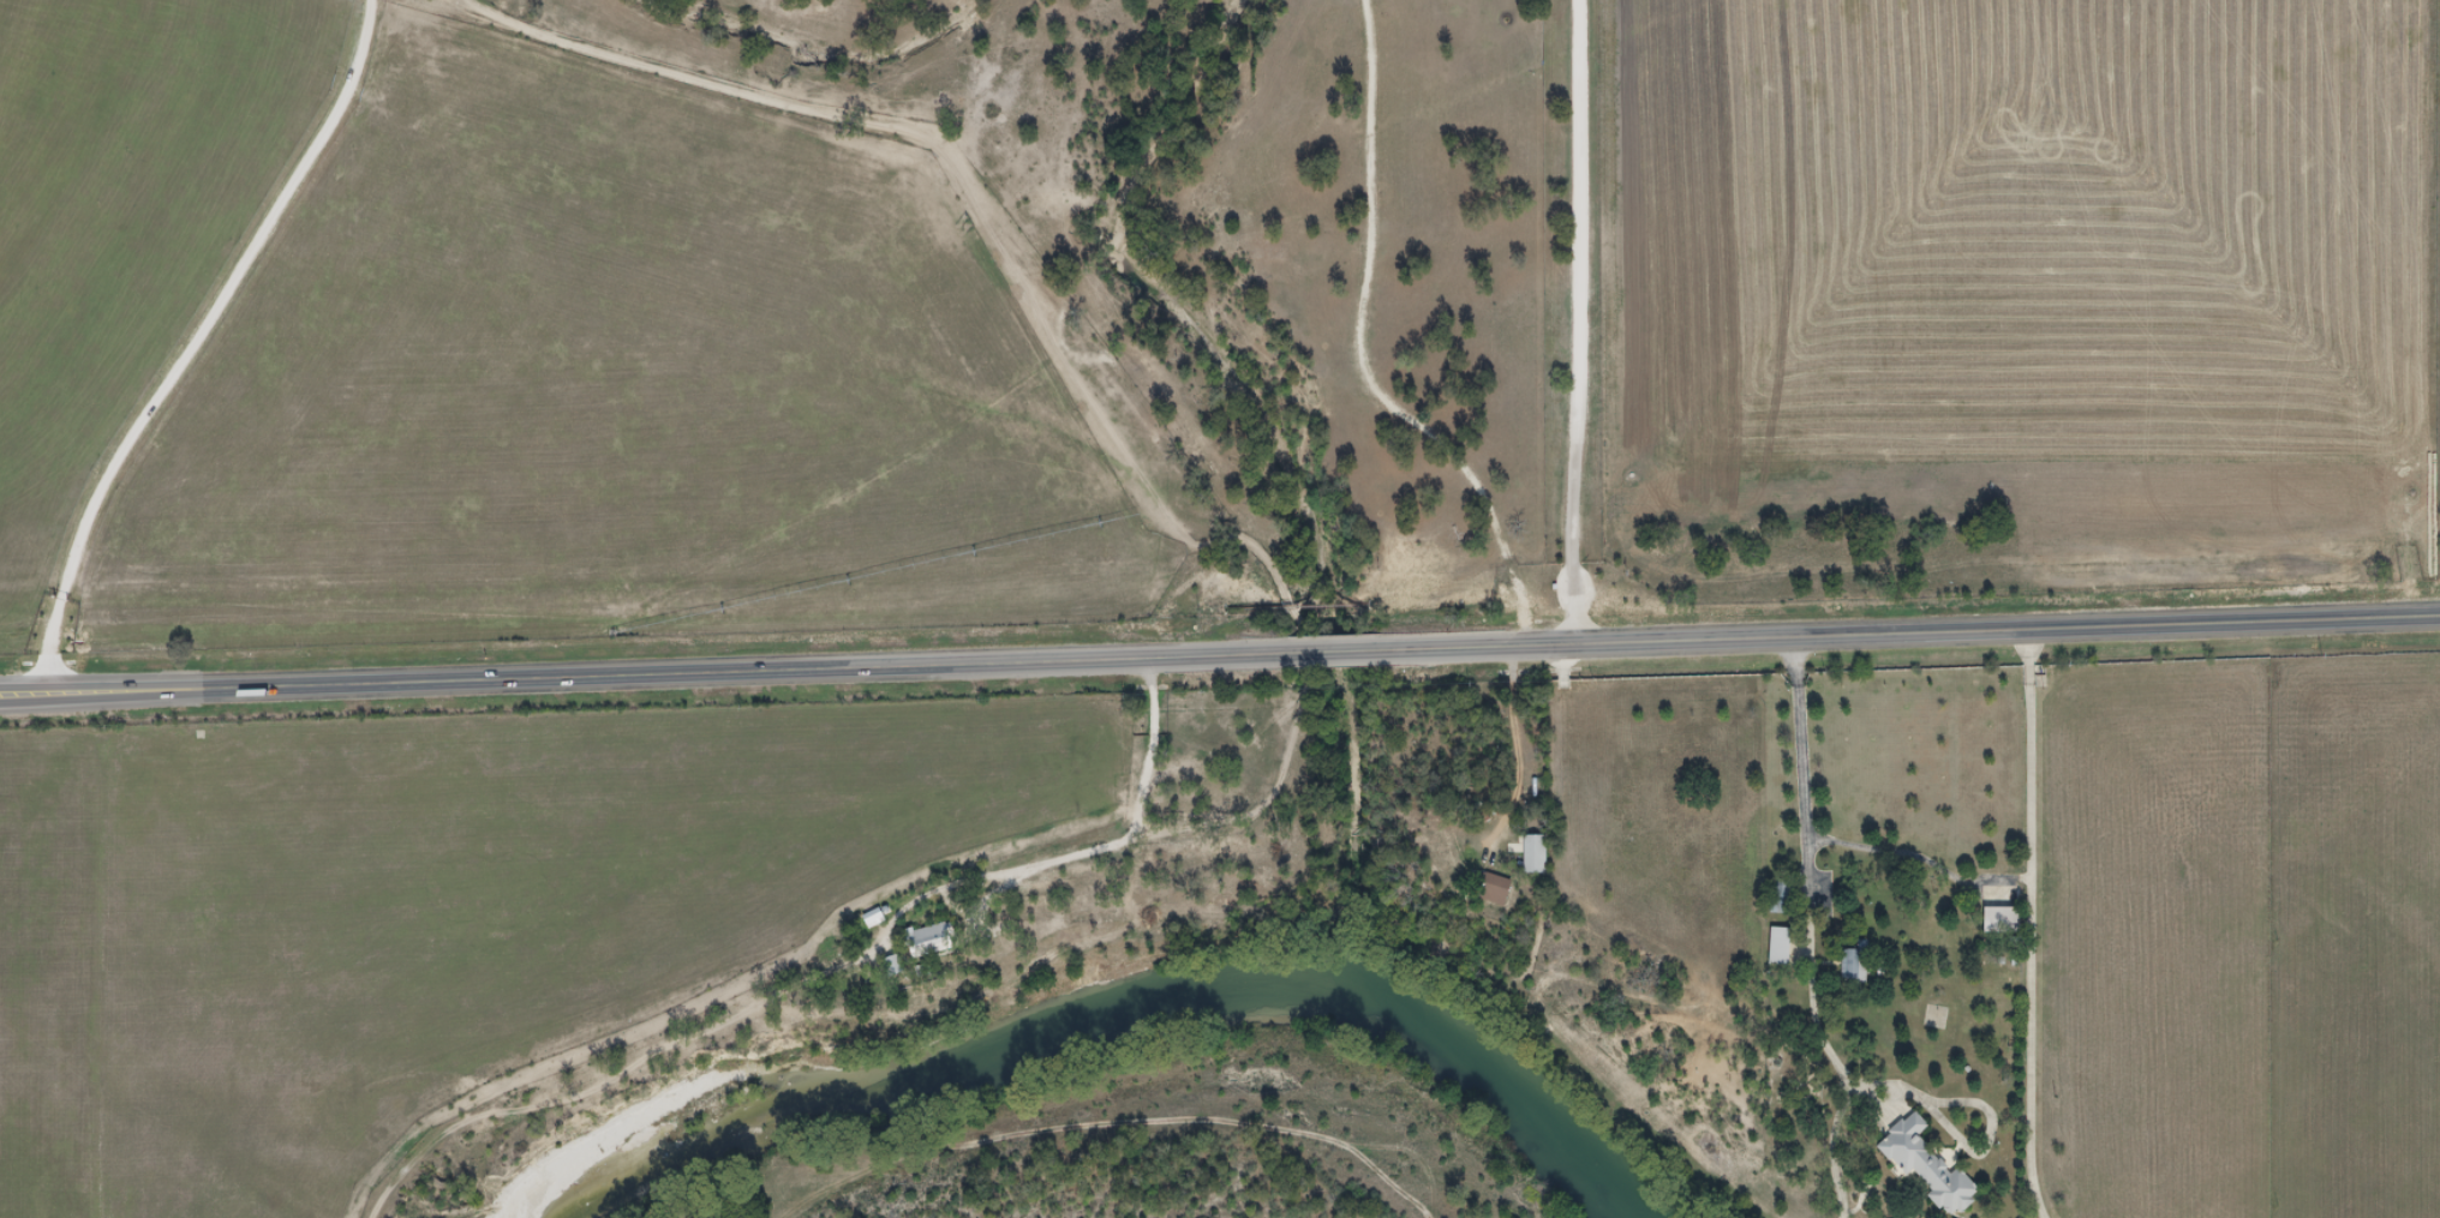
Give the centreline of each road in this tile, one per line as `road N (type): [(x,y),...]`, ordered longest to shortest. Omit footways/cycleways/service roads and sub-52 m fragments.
road 1 (secondary): [(2439,618),(836,666)]
road 2 (secondary): [(836,666),(0,691)]
road 3 (residential): [(1571,647),(1572,0)]

